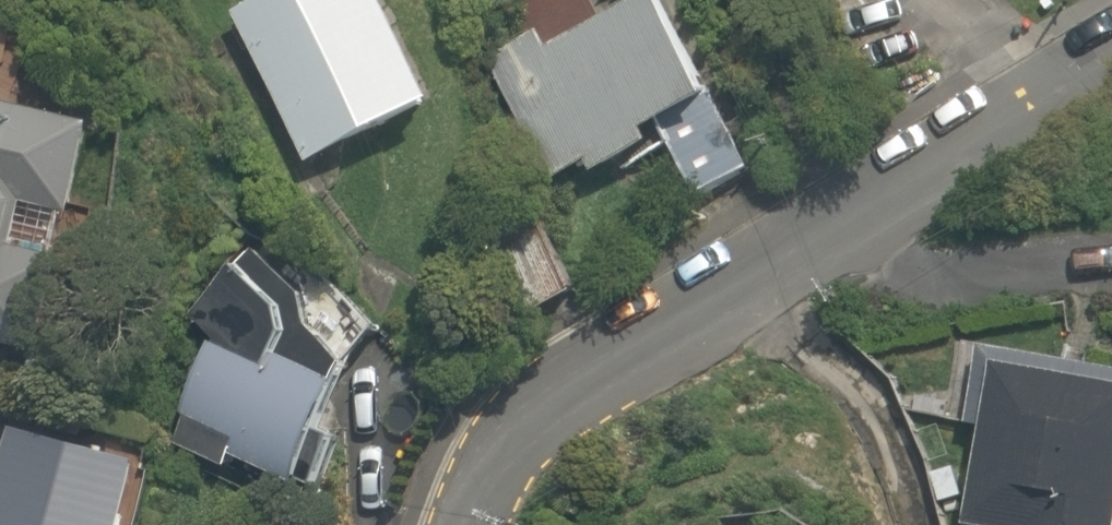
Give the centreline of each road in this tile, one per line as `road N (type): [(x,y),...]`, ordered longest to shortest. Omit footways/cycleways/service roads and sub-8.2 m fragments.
road 1 (residential): [(483,524),(517,426),(1022,110)]
road 2 (residential): [(1022,110),(926,0)]

